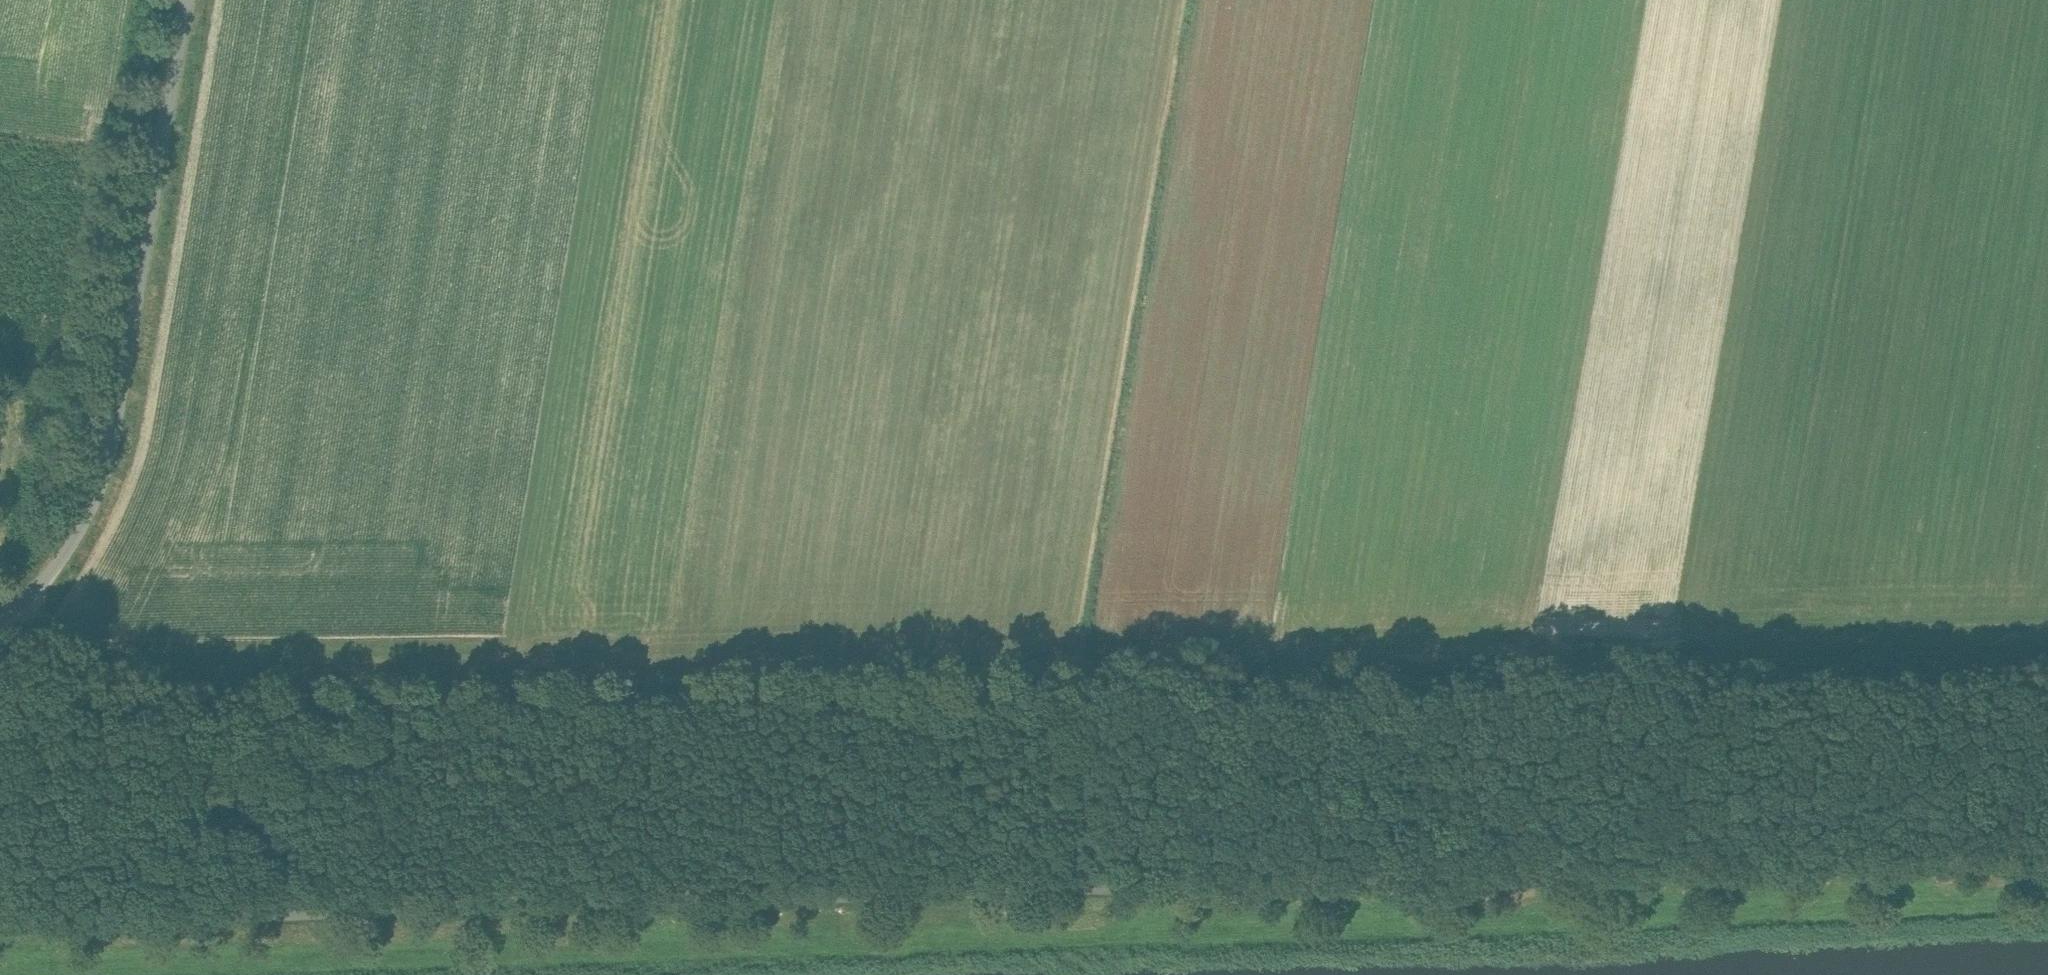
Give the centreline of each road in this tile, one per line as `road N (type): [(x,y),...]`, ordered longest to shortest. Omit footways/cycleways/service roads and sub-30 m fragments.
road 1 (unclassified): [(0,620),(48,576),(81,529),(106,468),(186,0)]
road 2 (track): [(0,507),(12,426),(0,380)]

